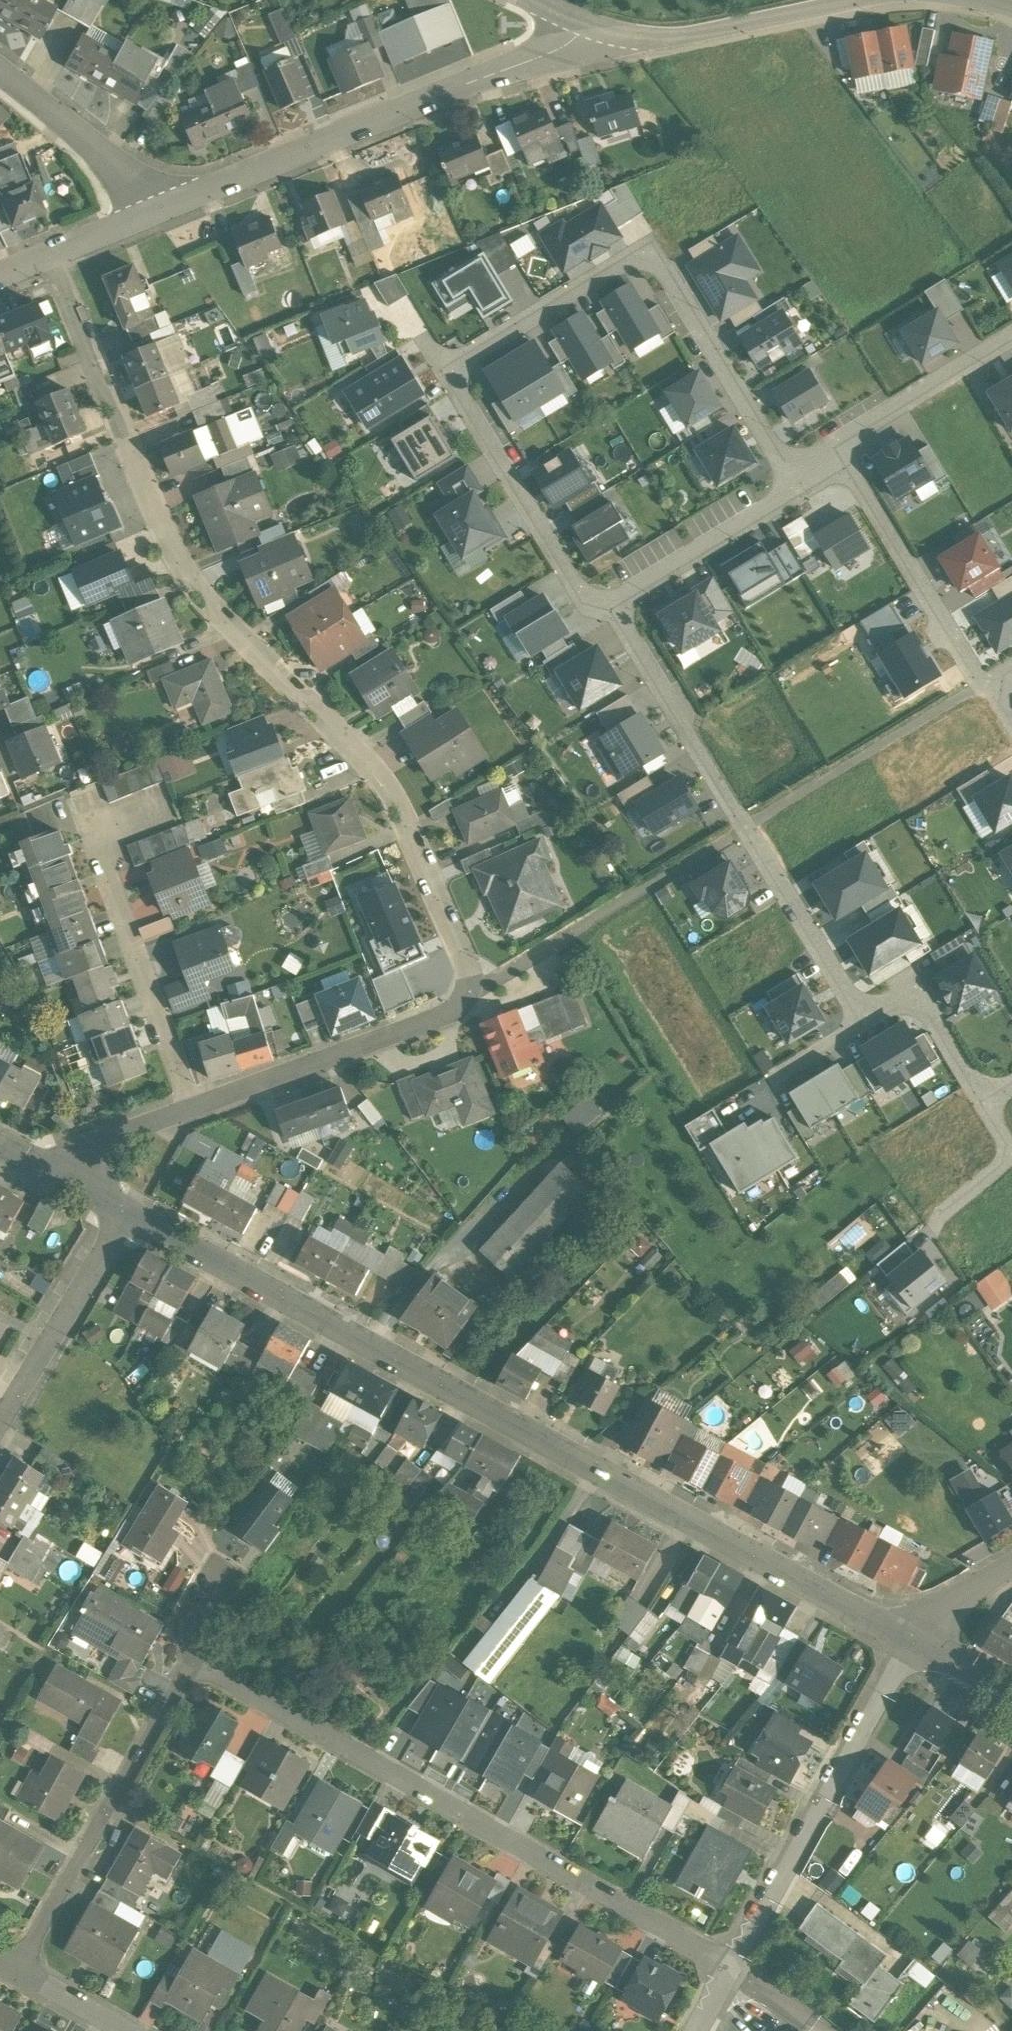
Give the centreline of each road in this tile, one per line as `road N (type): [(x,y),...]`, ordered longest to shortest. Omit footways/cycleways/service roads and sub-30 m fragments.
road 1 (residential): [(733,1969),(193,1662),(13,1969)]
road 2 (residential): [(126,1211),(912,1640)]
road 3 (residential): [(49,257),(173,553),(402,804),(473,987)]
road 4 (residential): [(792,479),(657,263),(635,260),(448,369)]
road 5 (residential): [(150,213),(591,47)]
road 6 (residential): [(984,1110),(914,1000),(862,1023),(747,826)]
road 7 (residential): [(733,1969),(790,1852),(912,1640)]
road 8 (residential): [(834,443),(977,679),(997,693)]
road 9 (unclassified): [(591,47),(792,25),(886,0)]
road 10 (residential): [(448,369),(583,597),(613,603)]
road 11 (residential): [(613,603),(747,826)]
road 12 (residential): [(0,1417),(126,1211)]
road 13 (residential): [(613,603),(775,501),(792,479)]
road 14 (residential): [(1011,338),(834,443)]
road 15 (residential): [(0,76),(109,165),(150,213)]
road 16 (residential): [(933,1230),(1008,1158),(984,1110)]
road 17 (residential): [(0,1146),(126,1211)]
road 18 (residential): [(13,1969),(121,2030)]
road 19 (residential): [(912,1640),(1011,1568)]

